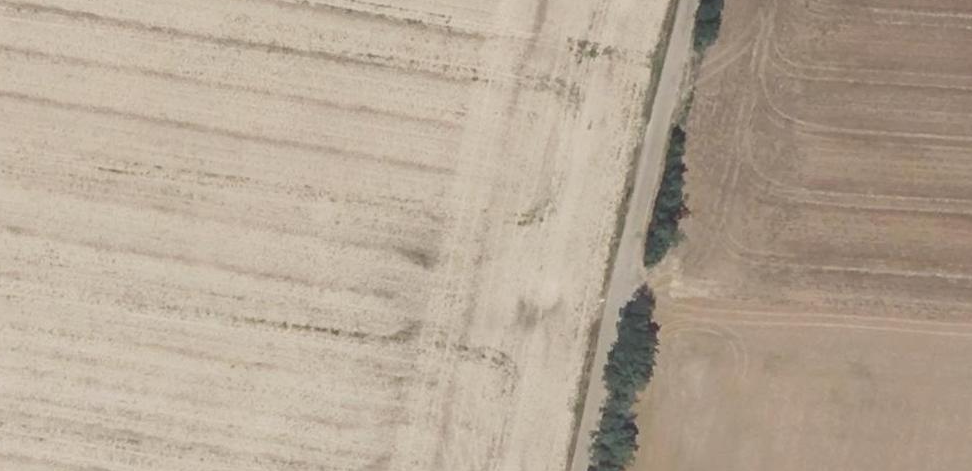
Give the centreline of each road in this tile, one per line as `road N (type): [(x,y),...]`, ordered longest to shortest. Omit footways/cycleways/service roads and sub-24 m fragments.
road 1 (unclassified): [(691,0),(576,470)]

